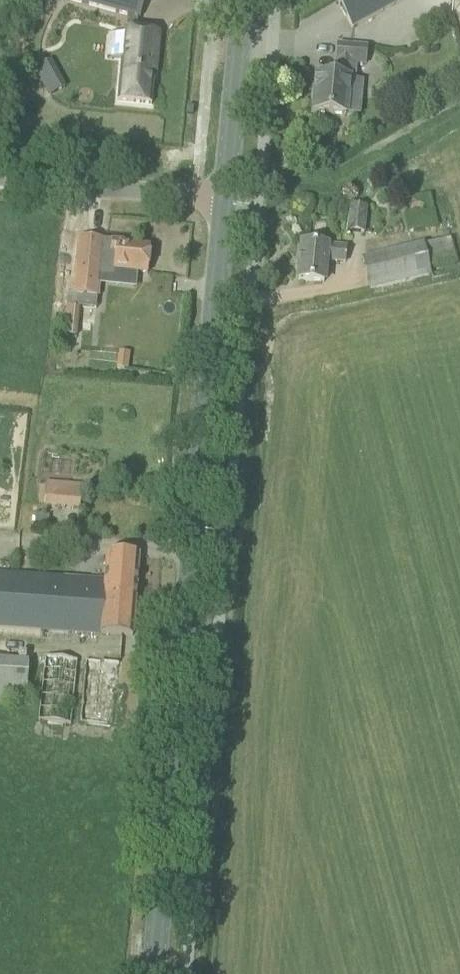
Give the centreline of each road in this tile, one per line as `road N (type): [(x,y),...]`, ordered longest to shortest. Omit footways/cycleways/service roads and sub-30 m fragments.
road 1 (tertiary): [(153,973),(222,198)]
road 2 (unclassified): [(0,177),(222,198)]
road 3 (tertiary): [(222,198),(241,0)]

